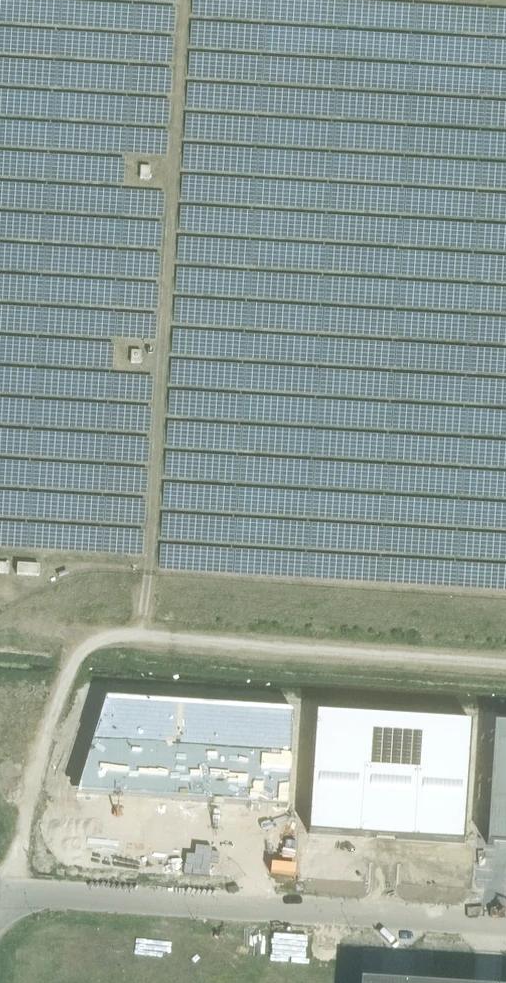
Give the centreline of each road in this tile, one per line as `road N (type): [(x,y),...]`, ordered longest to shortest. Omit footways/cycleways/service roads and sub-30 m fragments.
road 1 (track): [(141,635),(185,0)]
road 2 (unclassified): [(505,924),(0,893)]

